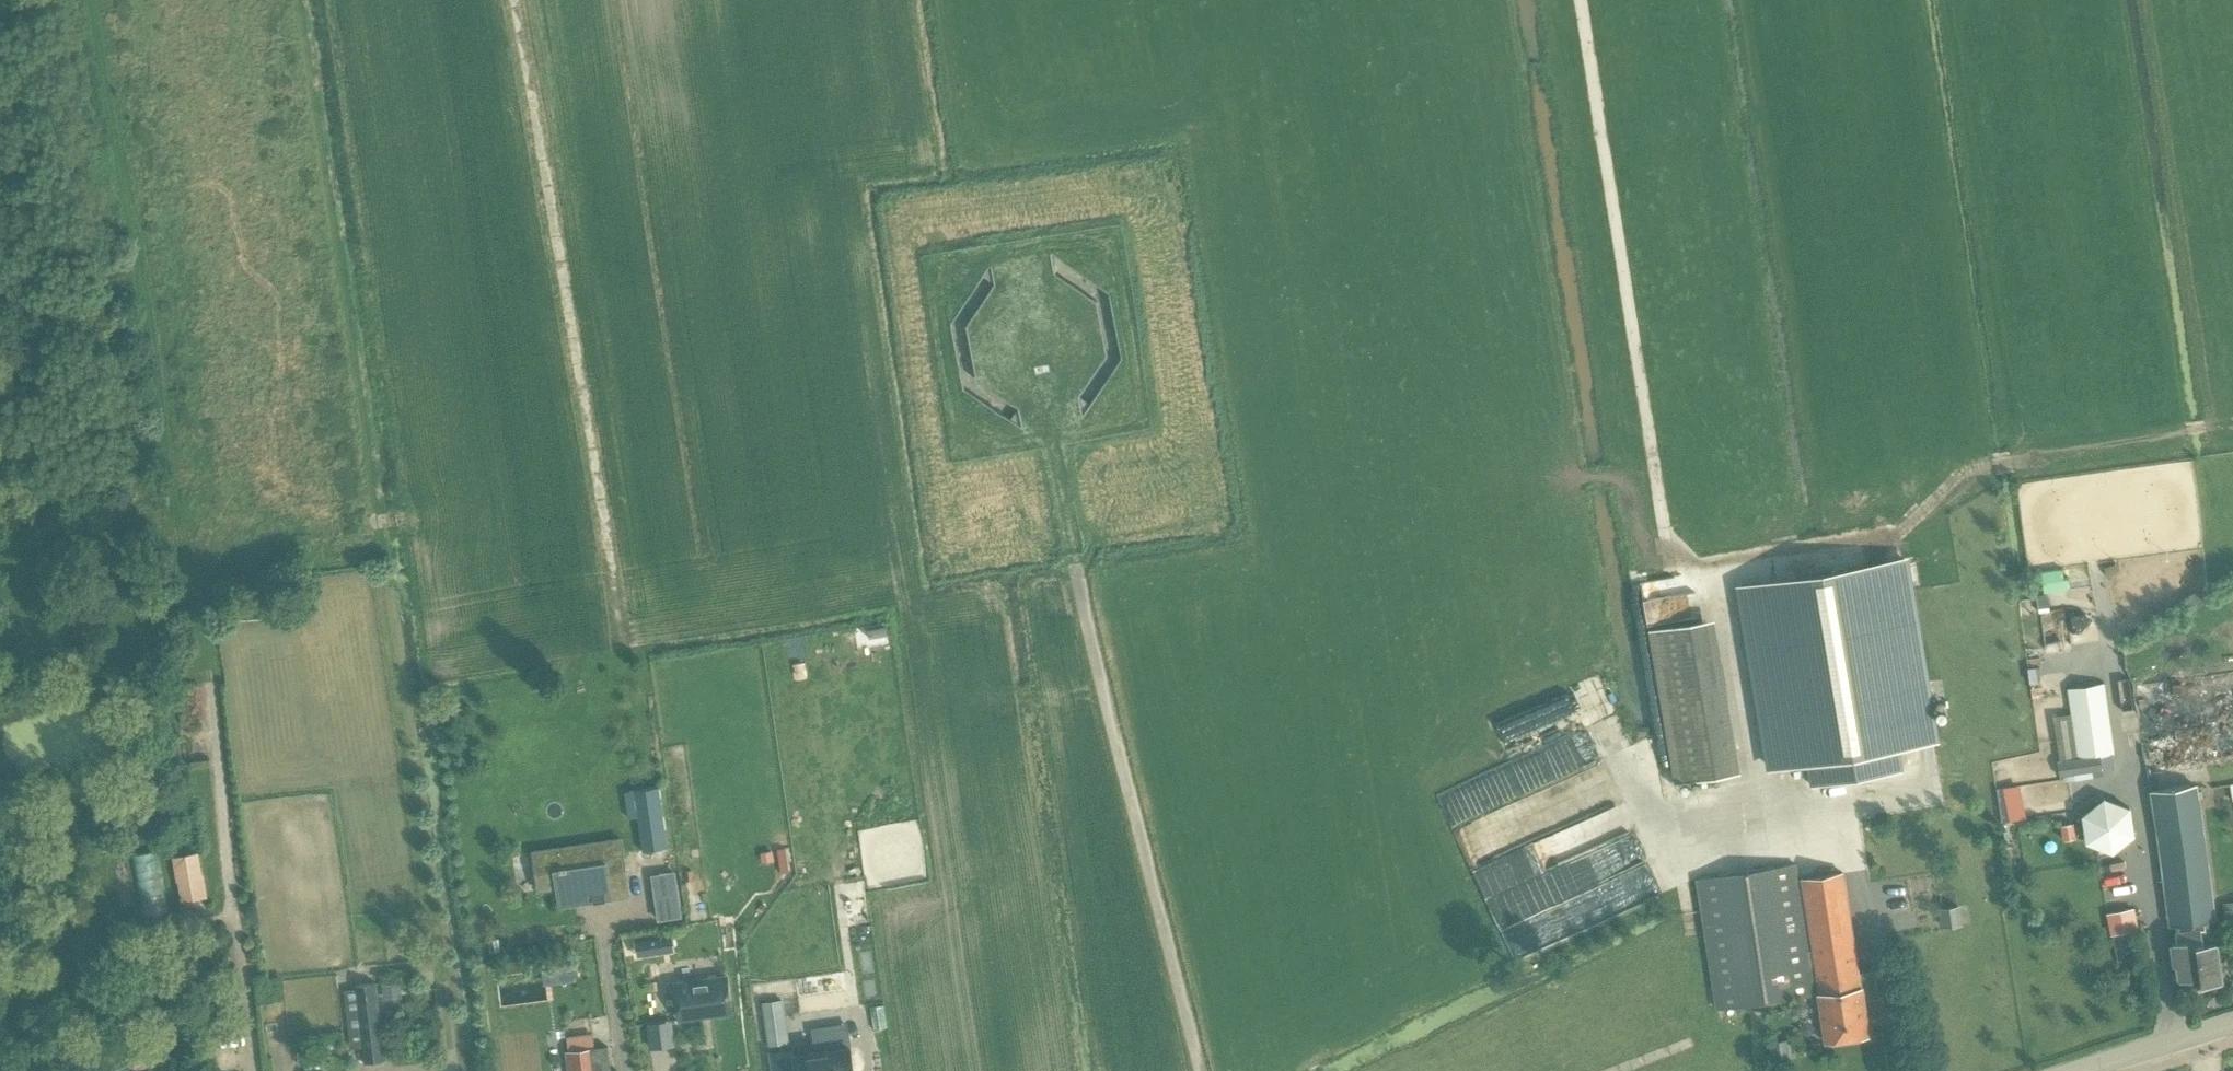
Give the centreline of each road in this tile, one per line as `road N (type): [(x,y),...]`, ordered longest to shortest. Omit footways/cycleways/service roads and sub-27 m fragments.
road 1 (track): [(448,1070),(300,0)]
road 2 (track): [(1699,580),(1898,546),(1956,488),(2016,459),(1947,0)]
road 3 (track): [(627,637),(508,0)]
road 4 (track): [(1671,548),(1581,0)]
road 5 (tertiary): [(2070,1070),(2232,1020)]

